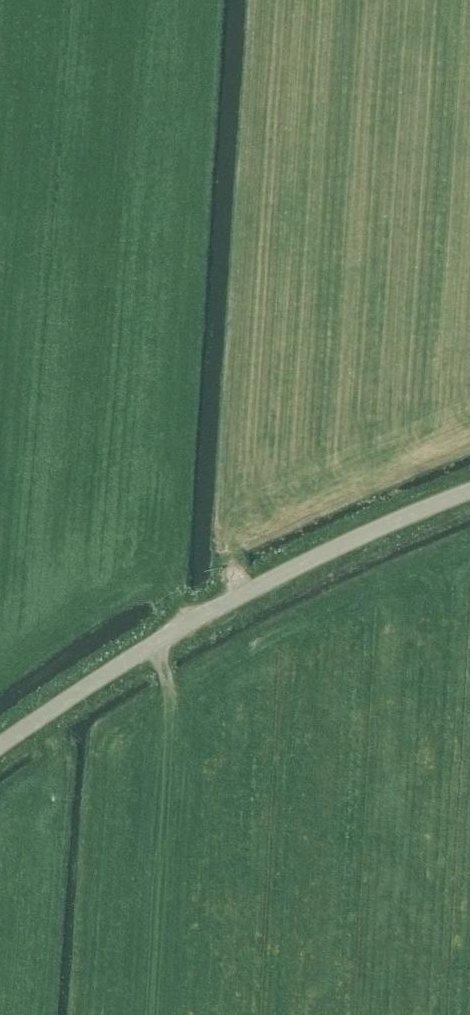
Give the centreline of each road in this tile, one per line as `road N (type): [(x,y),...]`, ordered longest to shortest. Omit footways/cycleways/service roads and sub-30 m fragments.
road 1 (unclassified): [(0,748),(131,660),(274,582),(469,492)]

